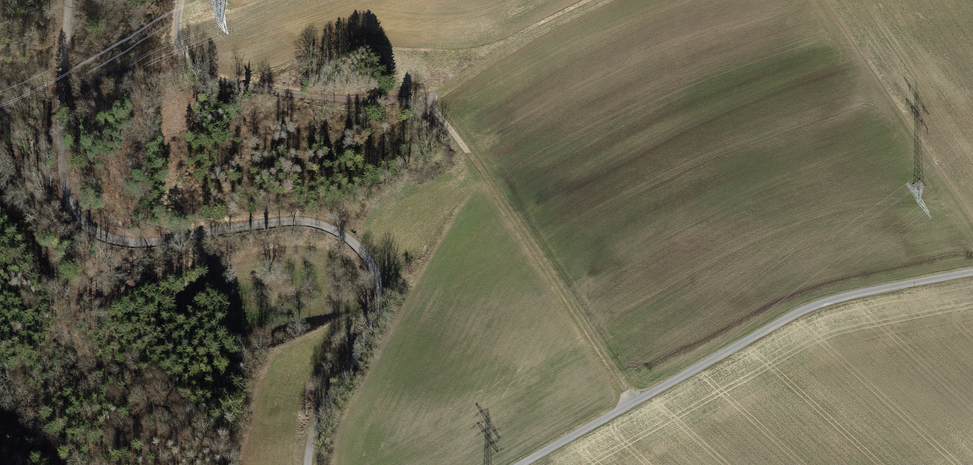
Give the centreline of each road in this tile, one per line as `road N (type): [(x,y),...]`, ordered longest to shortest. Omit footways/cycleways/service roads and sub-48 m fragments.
road 1 (track): [(634,404),(468,148),(427,102),(322,98),(229,81),(201,64),(188,42),(191,0)]
road 2 (track): [(0,186),(22,245),(51,279),(96,297),(152,291),(285,255),(328,257),(352,274),(357,296),(351,333),(314,426)]
road 3 (track): [(972,274),(796,317),(523,464)]

